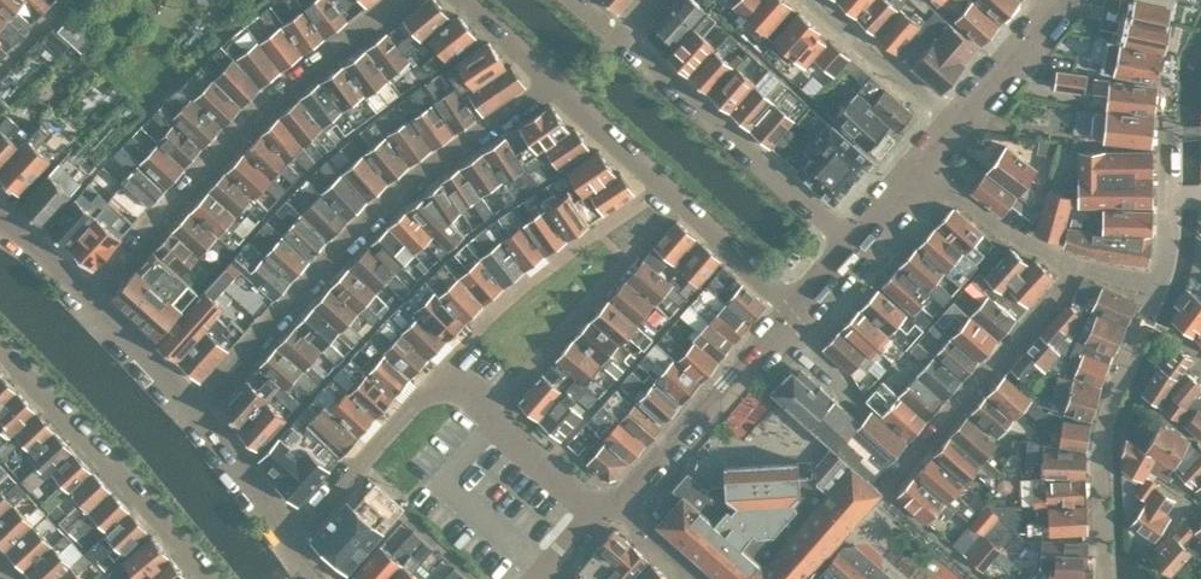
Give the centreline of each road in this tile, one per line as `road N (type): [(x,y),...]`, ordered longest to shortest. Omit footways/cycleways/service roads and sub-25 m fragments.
road 1 (residential): [(553,79),(377,206),(194,402)]
road 2 (residential): [(87,289),(277,86),(393,0)]
road 3 (residential): [(592,499),(488,406),(444,377),(424,382),(286,528)]
road 4 (residential): [(215,578),(0,345)]
road 5 (residential): [(1104,578),(1101,420),(1156,277)]
road 6 (residential): [(621,31),(848,237)]
road 7 (residential): [(881,481),(1072,259)]
road 8 (residential): [(616,497),(790,300)]
road 9 (residential): [(921,158),(1006,226),(1072,259)]
road 10 (residential): [(821,0),(955,116)]
road 11 (residential): [(1156,277),(1167,217),(1162,107)]
road 12 (residential): [(194,402),(286,528)]
road 13 (residential): [(790,300),(674,196)]
road 14 (residential): [(87,289),(194,402)]
road 15 (residential): [(955,116),(1050,2)]
road 16 (residential): [(657,179),(553,79)]
road 17 (residential): [(707,578),(616,497)]

